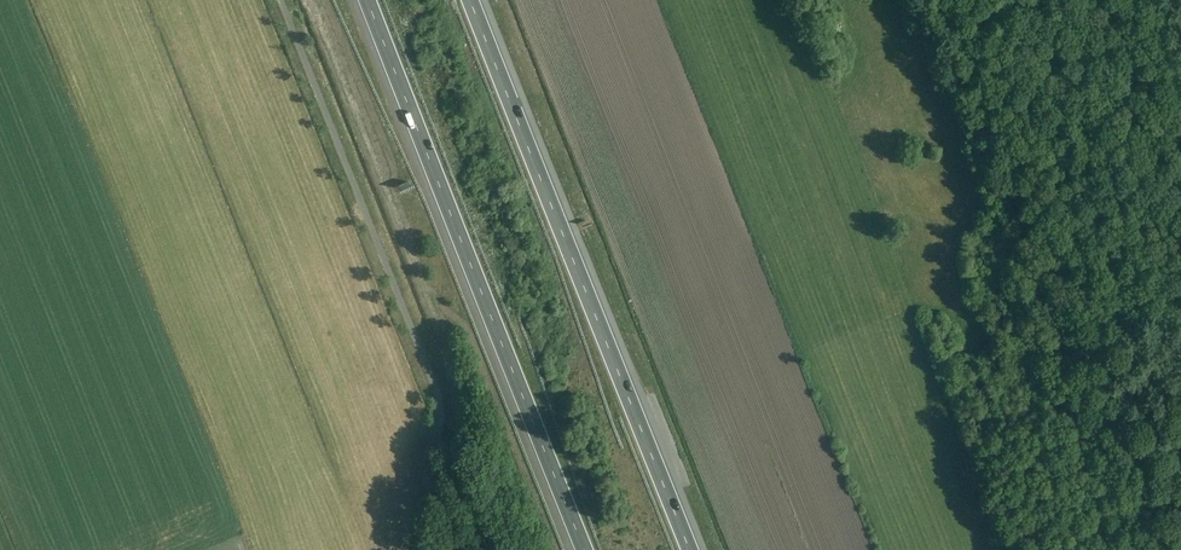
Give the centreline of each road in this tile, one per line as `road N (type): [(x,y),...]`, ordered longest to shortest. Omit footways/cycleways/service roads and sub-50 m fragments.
road 1 (motorway): [(693,549),(475,0)]
road 2 (motorway): [(366,0),(584,549)]
road 3 (unclassified): [(418,549),(436,391)]

